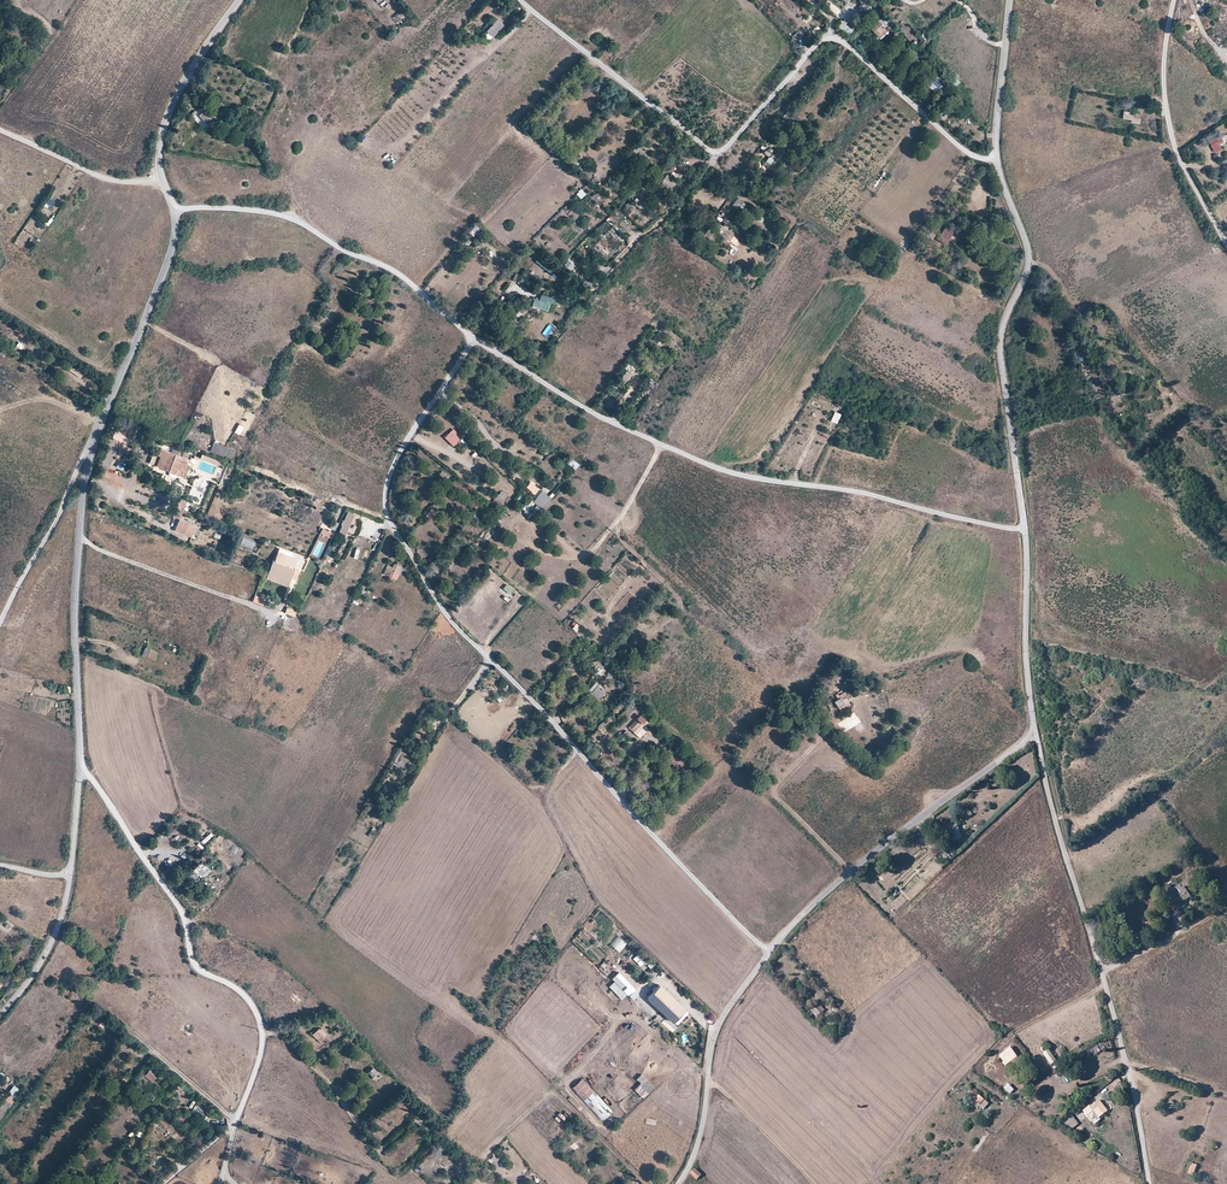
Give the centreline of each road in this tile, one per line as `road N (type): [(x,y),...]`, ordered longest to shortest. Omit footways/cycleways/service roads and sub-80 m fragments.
road 1 (track): [(175,208),(247,210),(298,222),(389,267),(474,339),(604,419),(705,464),(1025,528)]
road 2 (unclassified): [(70,870),(81,769),(76,601),(85,479),(174,245),(162,135),(177,97),(240,0)]
road 3 (track): [(474,339),(404,444),(386,486),(388,515),(445,614),(770,952)]
road 4 (unclassified): [(1010,0),(994,153),(1028,265),(999,350),(1025,528),(1035,734)]
road 5 (track): [(523,0),(713,150),(826,37),(837,37),(950,135),(995,156)]
road 6 (unclassified): [(676,1183),(698,1139),(709,1049),(729,1004),(784,934),(854,866),(1035,734)]
road 7 (unclassified): [(1035,734),(1133,1088),(1150,1183)]
road 8 (track): [(231,1122),(261,1049),(260,1019),(246,993),(199,969),(177,900),(81,769)]
road 9 (track): [(1175,0),(1164,78),(1168,116),(1183,166),(1226,245)]
road 10 (track): [(81,540),(275,614)]
road 11 (track): [(0,623),(93,445)]
road 12 (track): [(0,129),(92,174),(127,182),(161,168)]
road 13 (unclassified): [(0,1018),(54,938),(70,870)]
road 14 (track): [(707,1084),(821,1183)]
road 15 (track): [(1226,907),(1100,968)]

